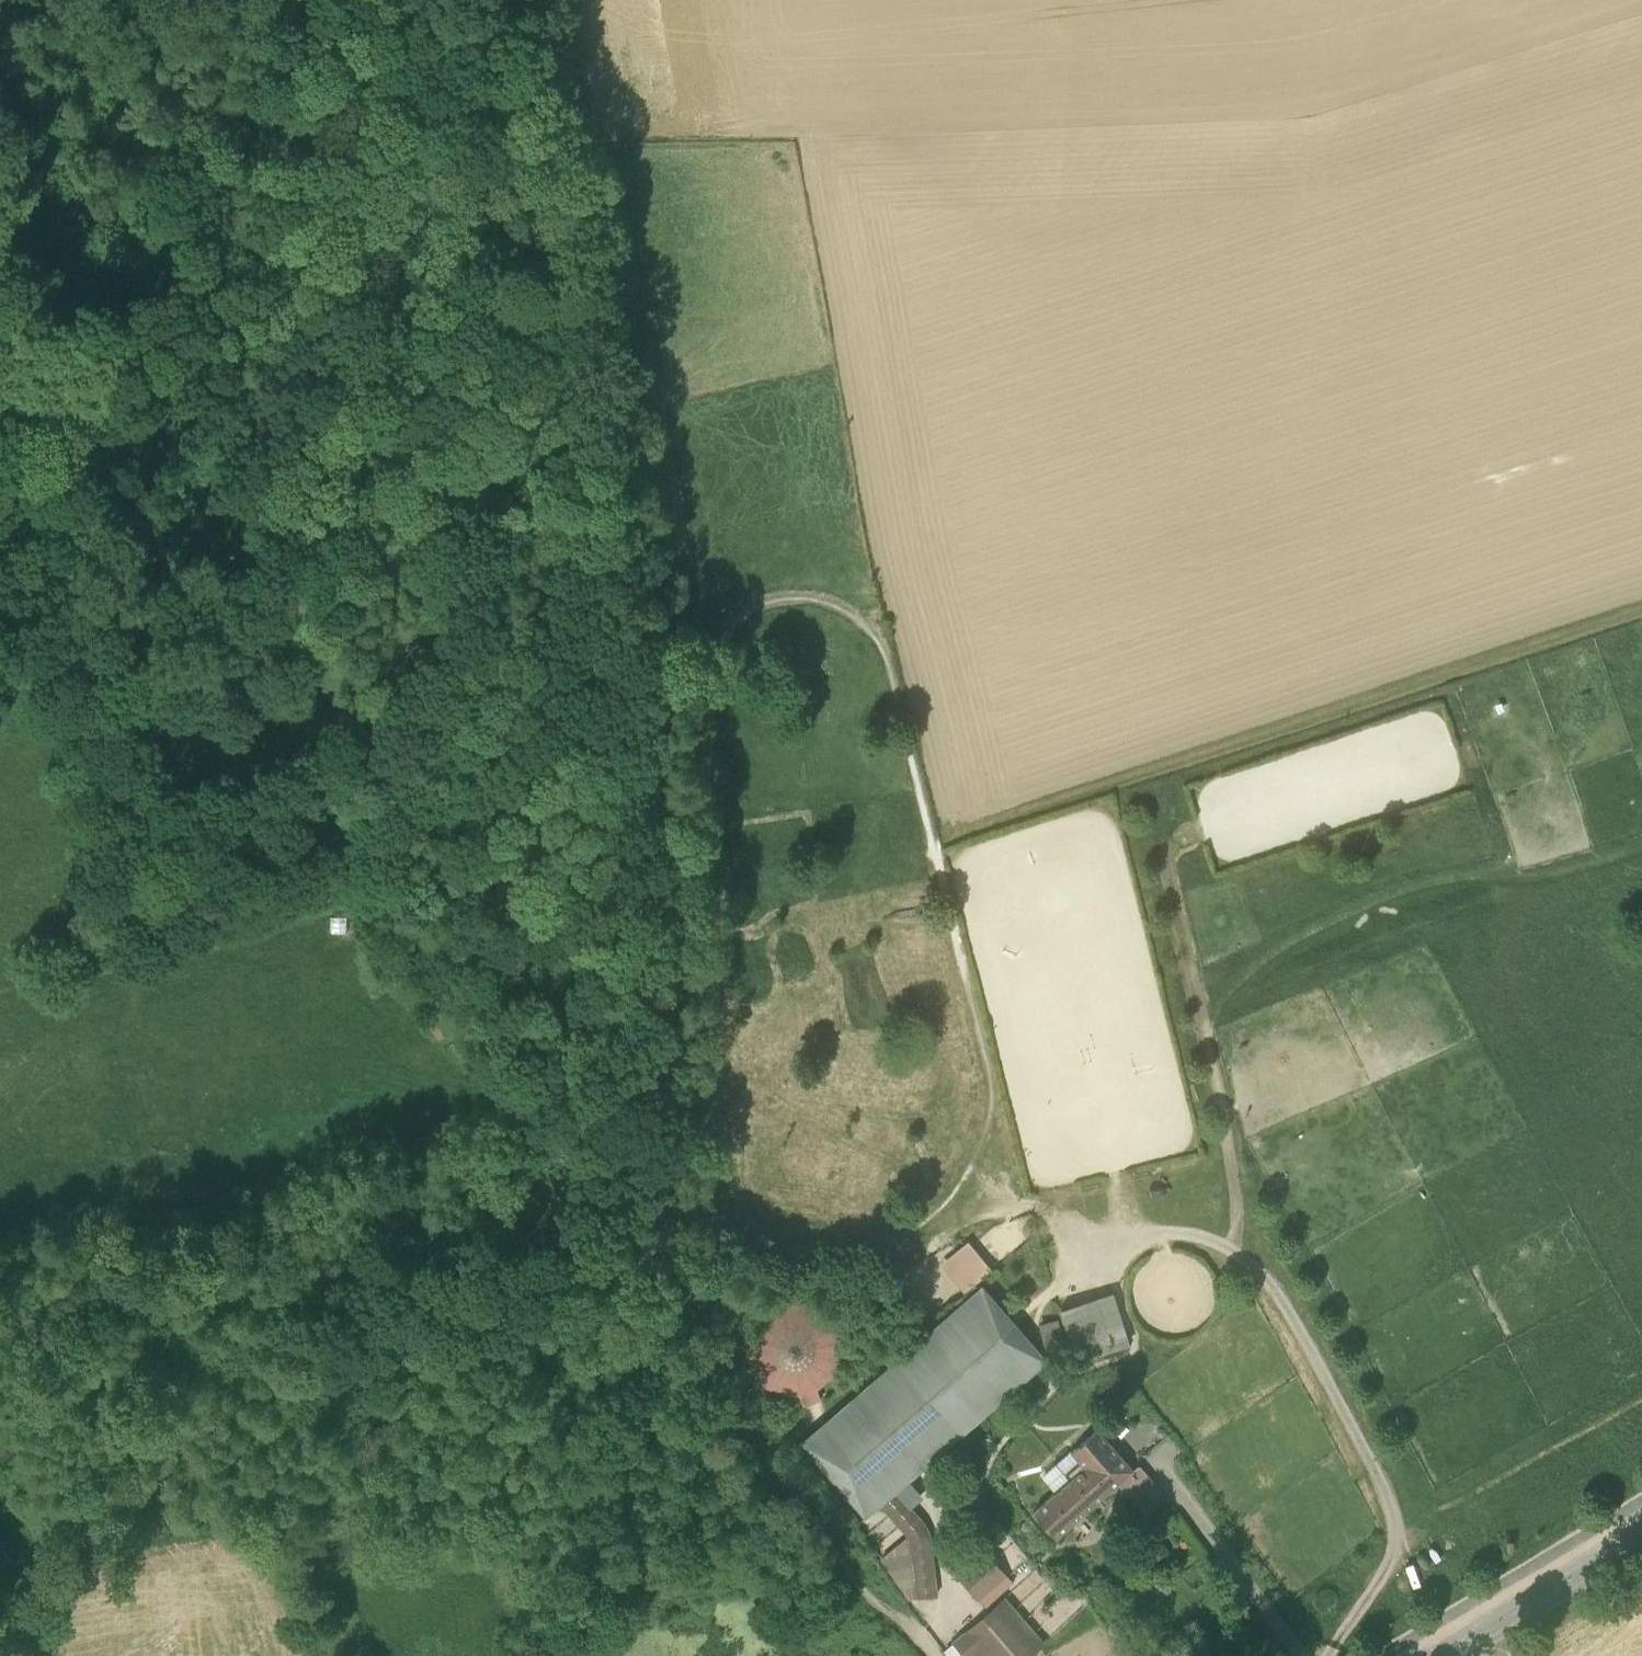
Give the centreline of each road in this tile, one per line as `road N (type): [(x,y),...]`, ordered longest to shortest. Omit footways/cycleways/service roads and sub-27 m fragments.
road 1 (track): [(664,1311),(674,973),(648,600),(544,0)]
road 2 (tertiary): [(1641,1538),(1441,1655)]

